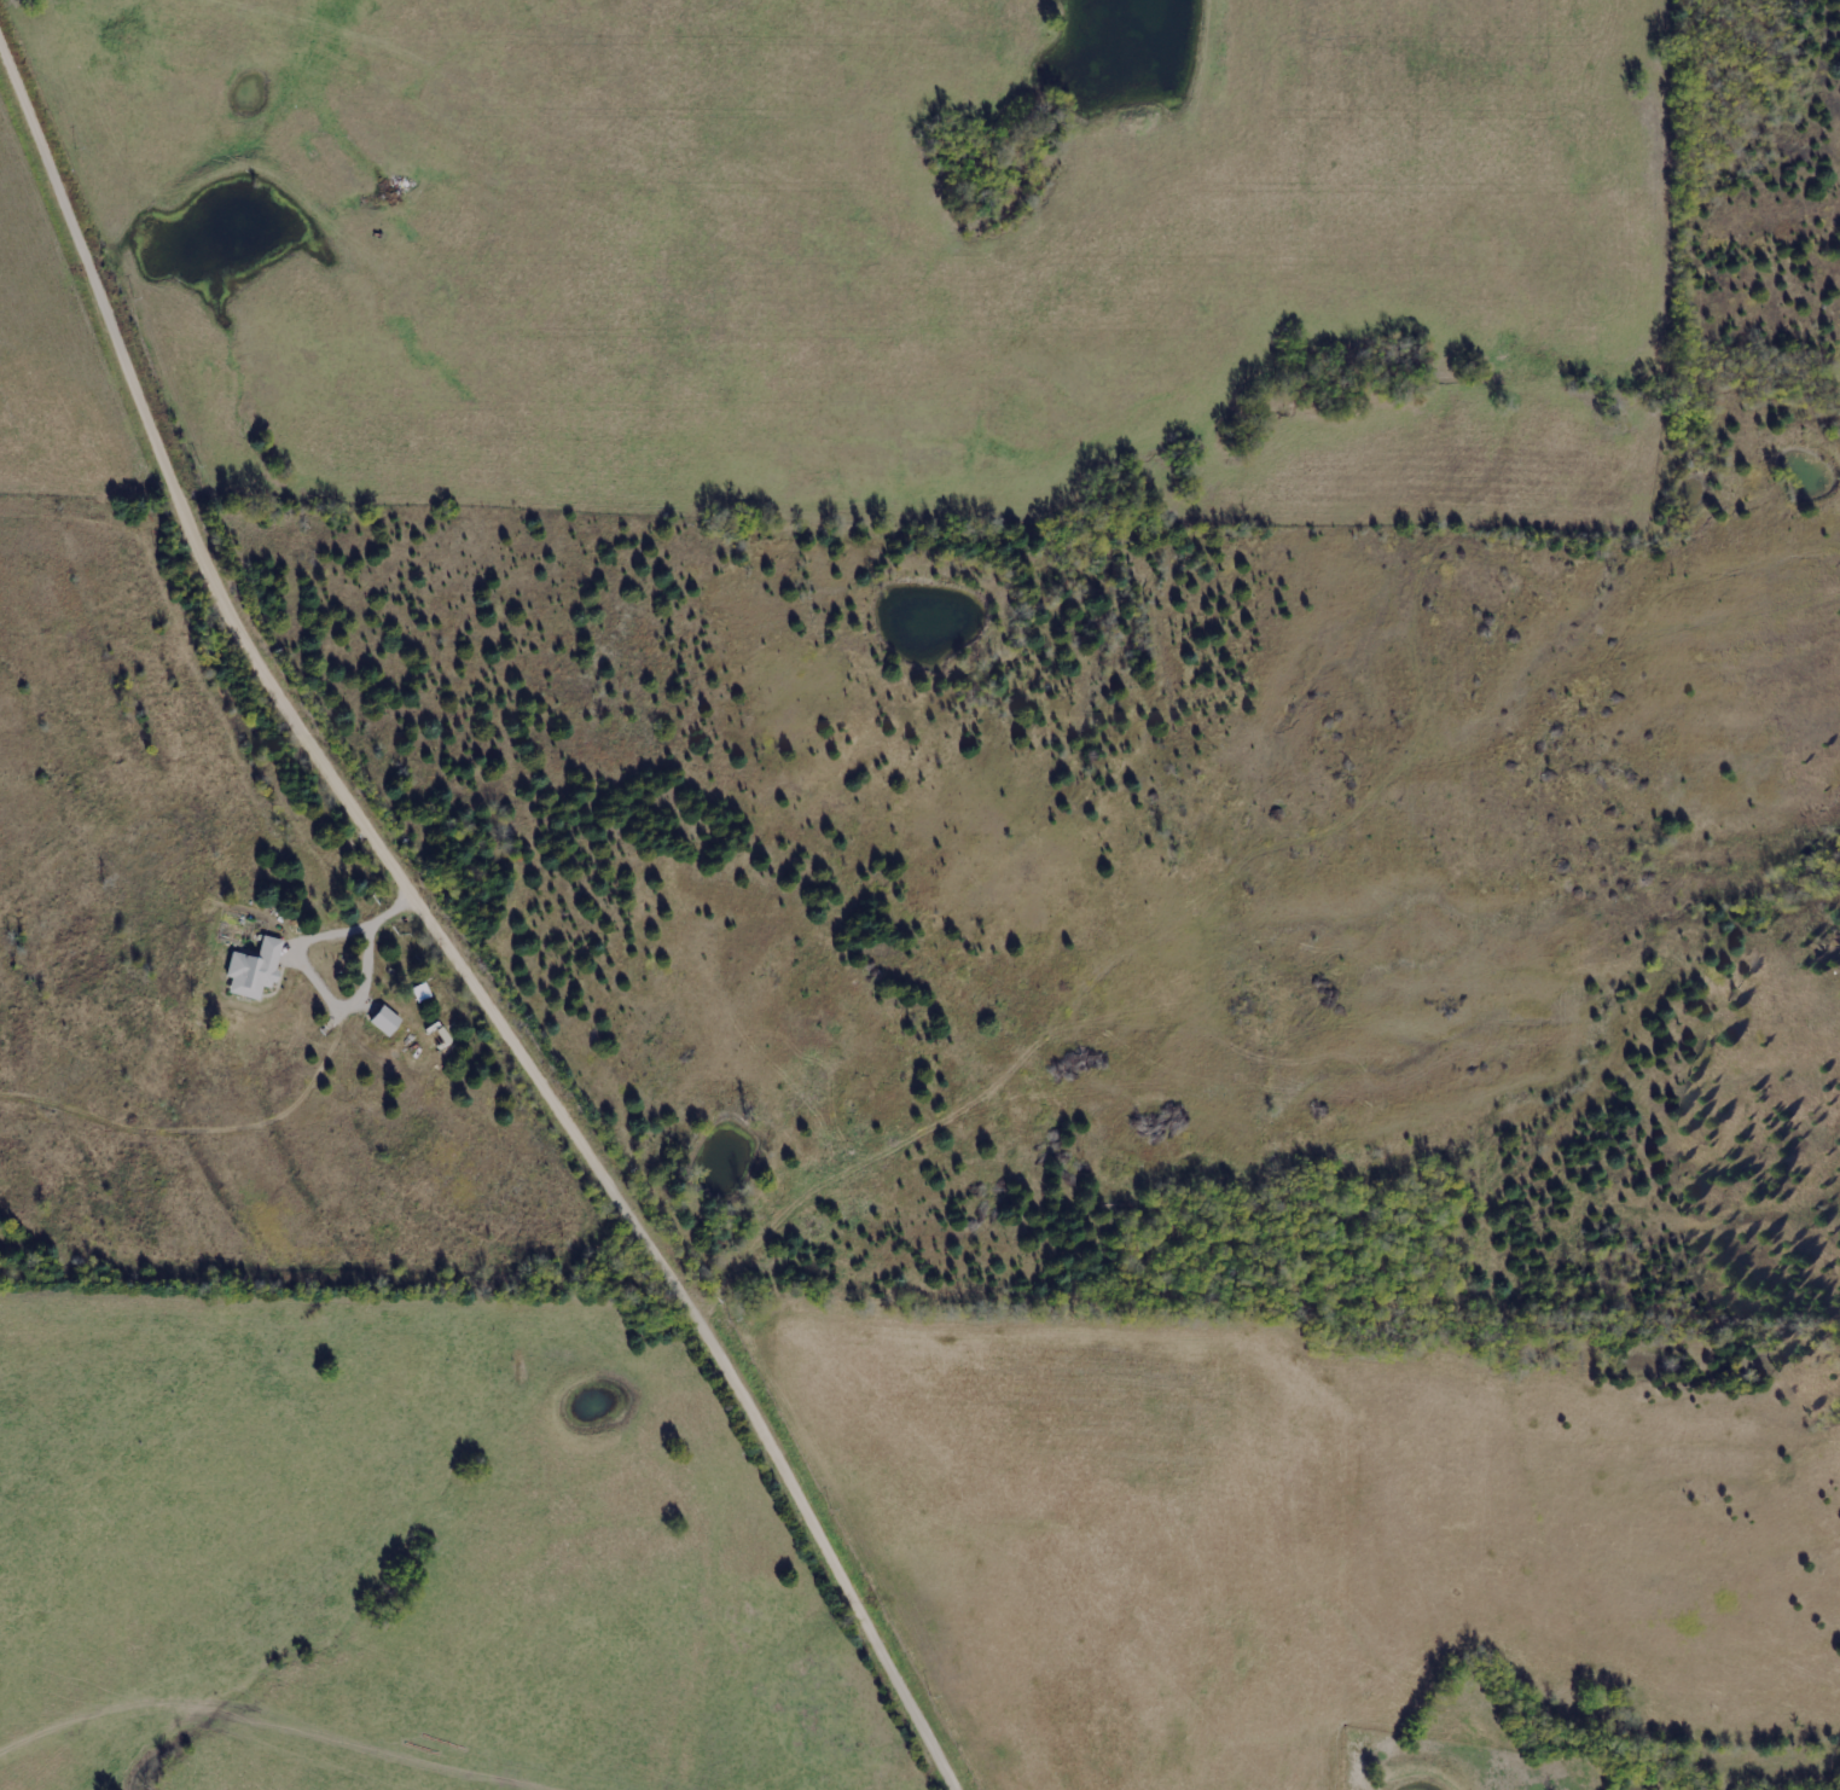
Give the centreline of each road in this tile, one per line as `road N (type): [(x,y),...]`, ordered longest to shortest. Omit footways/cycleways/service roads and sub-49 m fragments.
road 1 (residential): [(948,1789),(921,1757),(809,1516),(668,1268),(637,1274),(619,1207),(422,891),(213,608),(0,63)]

